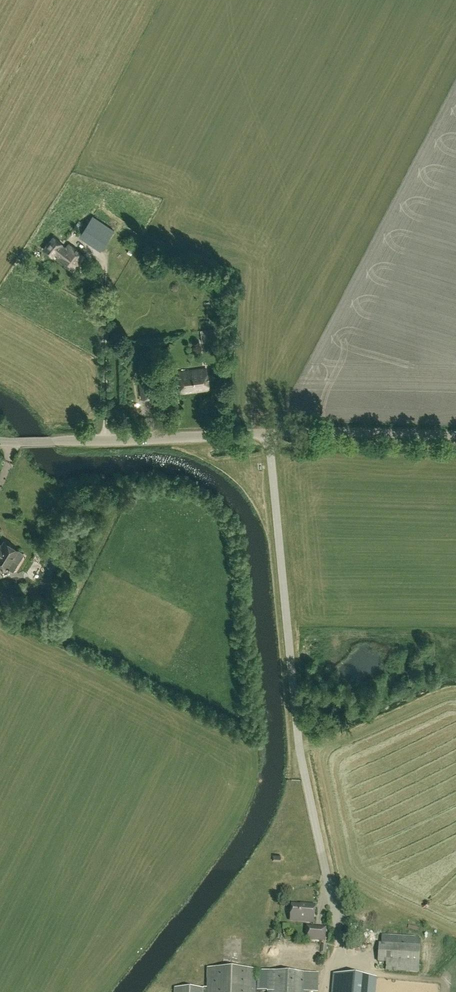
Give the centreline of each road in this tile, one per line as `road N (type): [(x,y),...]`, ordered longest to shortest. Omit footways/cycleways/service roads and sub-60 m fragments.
road 1 (unclassified): [(455,436),(0,442)]

